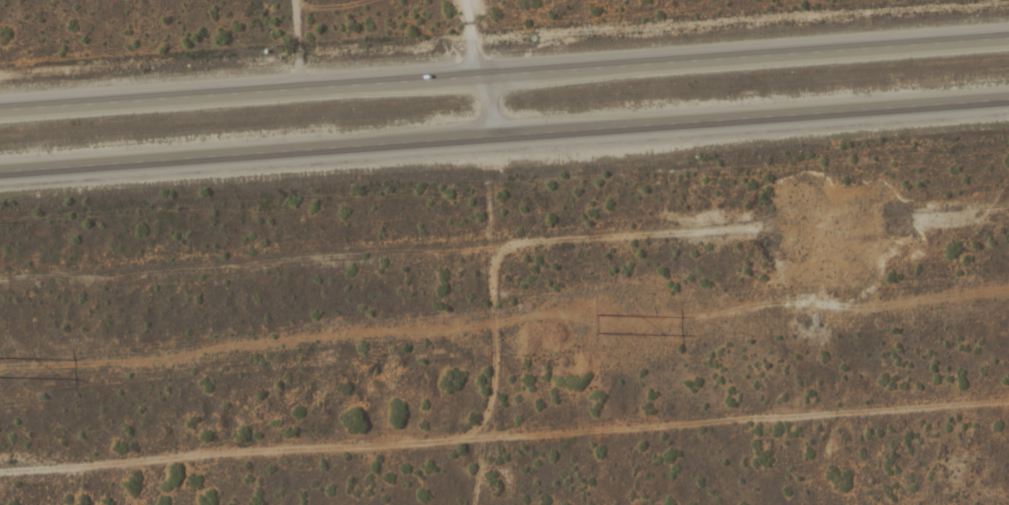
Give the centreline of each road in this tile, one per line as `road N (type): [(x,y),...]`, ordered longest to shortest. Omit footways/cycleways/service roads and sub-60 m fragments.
road 1 (trunk): [(0,169),(1008,97)]
road 2 (trunk): [(1008,37),(0,108)]

